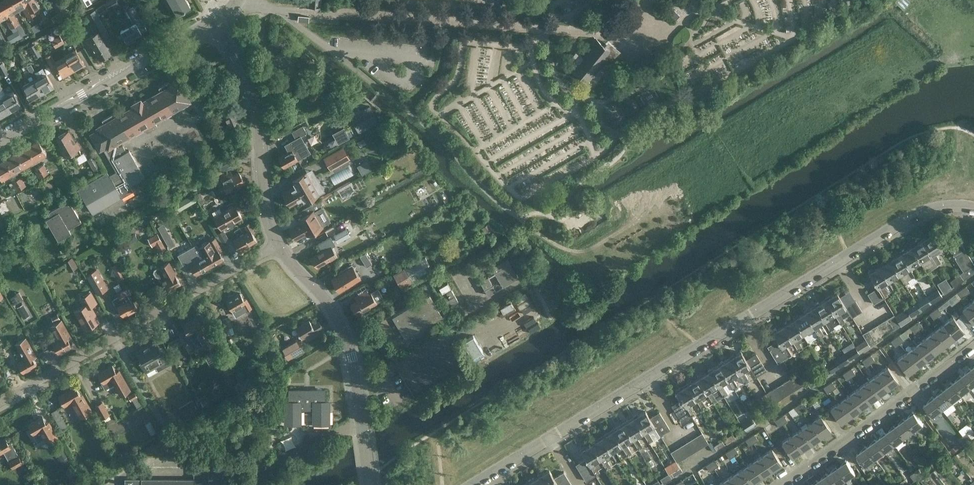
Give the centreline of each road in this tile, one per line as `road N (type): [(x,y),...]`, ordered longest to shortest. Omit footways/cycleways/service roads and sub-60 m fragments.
road 1 (residential): [(471,484),(845,257),(927,212),(973,210)]
road 2 (residential): [(0,402),(276,251)]
road 3 (tertiary): [(368,484),(344,330),(326,300),(276,251)]
road 4 (unclassified): [(0,140),(220,21)]
road 5 (tertiary): [(276,251),(264,218),(254,104),(220,21)]
road 6 (residential): [(973,344),(782,484)]

